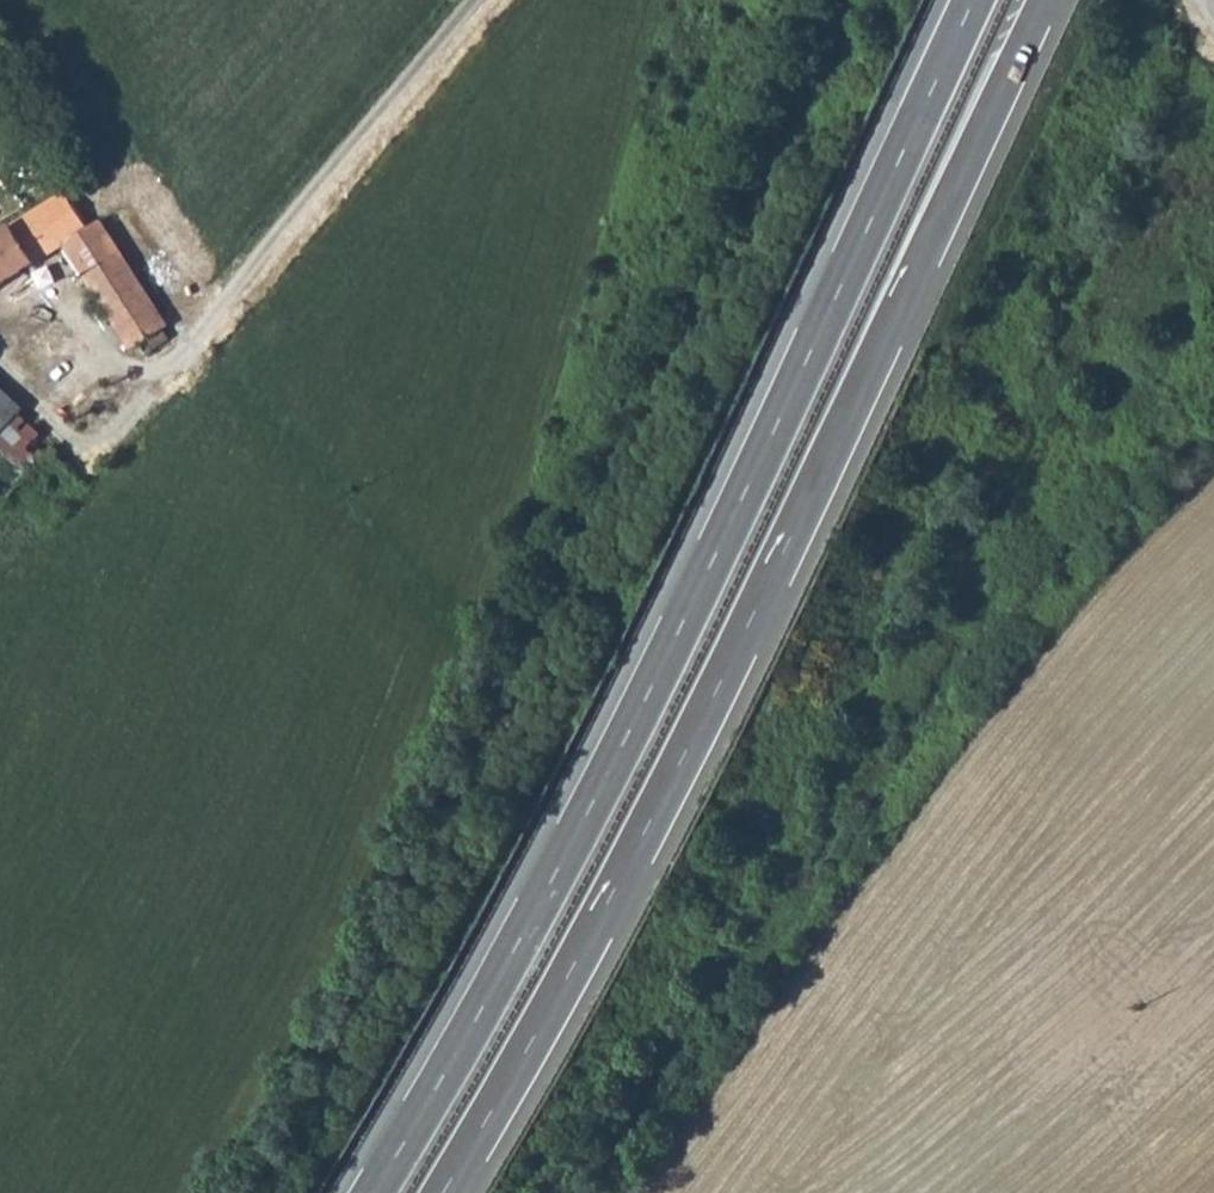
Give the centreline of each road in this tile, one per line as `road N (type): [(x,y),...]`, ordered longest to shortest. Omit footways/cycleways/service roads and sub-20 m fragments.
road 1 (trunk): [(441,1192),(692,739),(1047,0)]
road 2 (trunk): [(973,0),(745,500),(507,971),(375,1192)]

